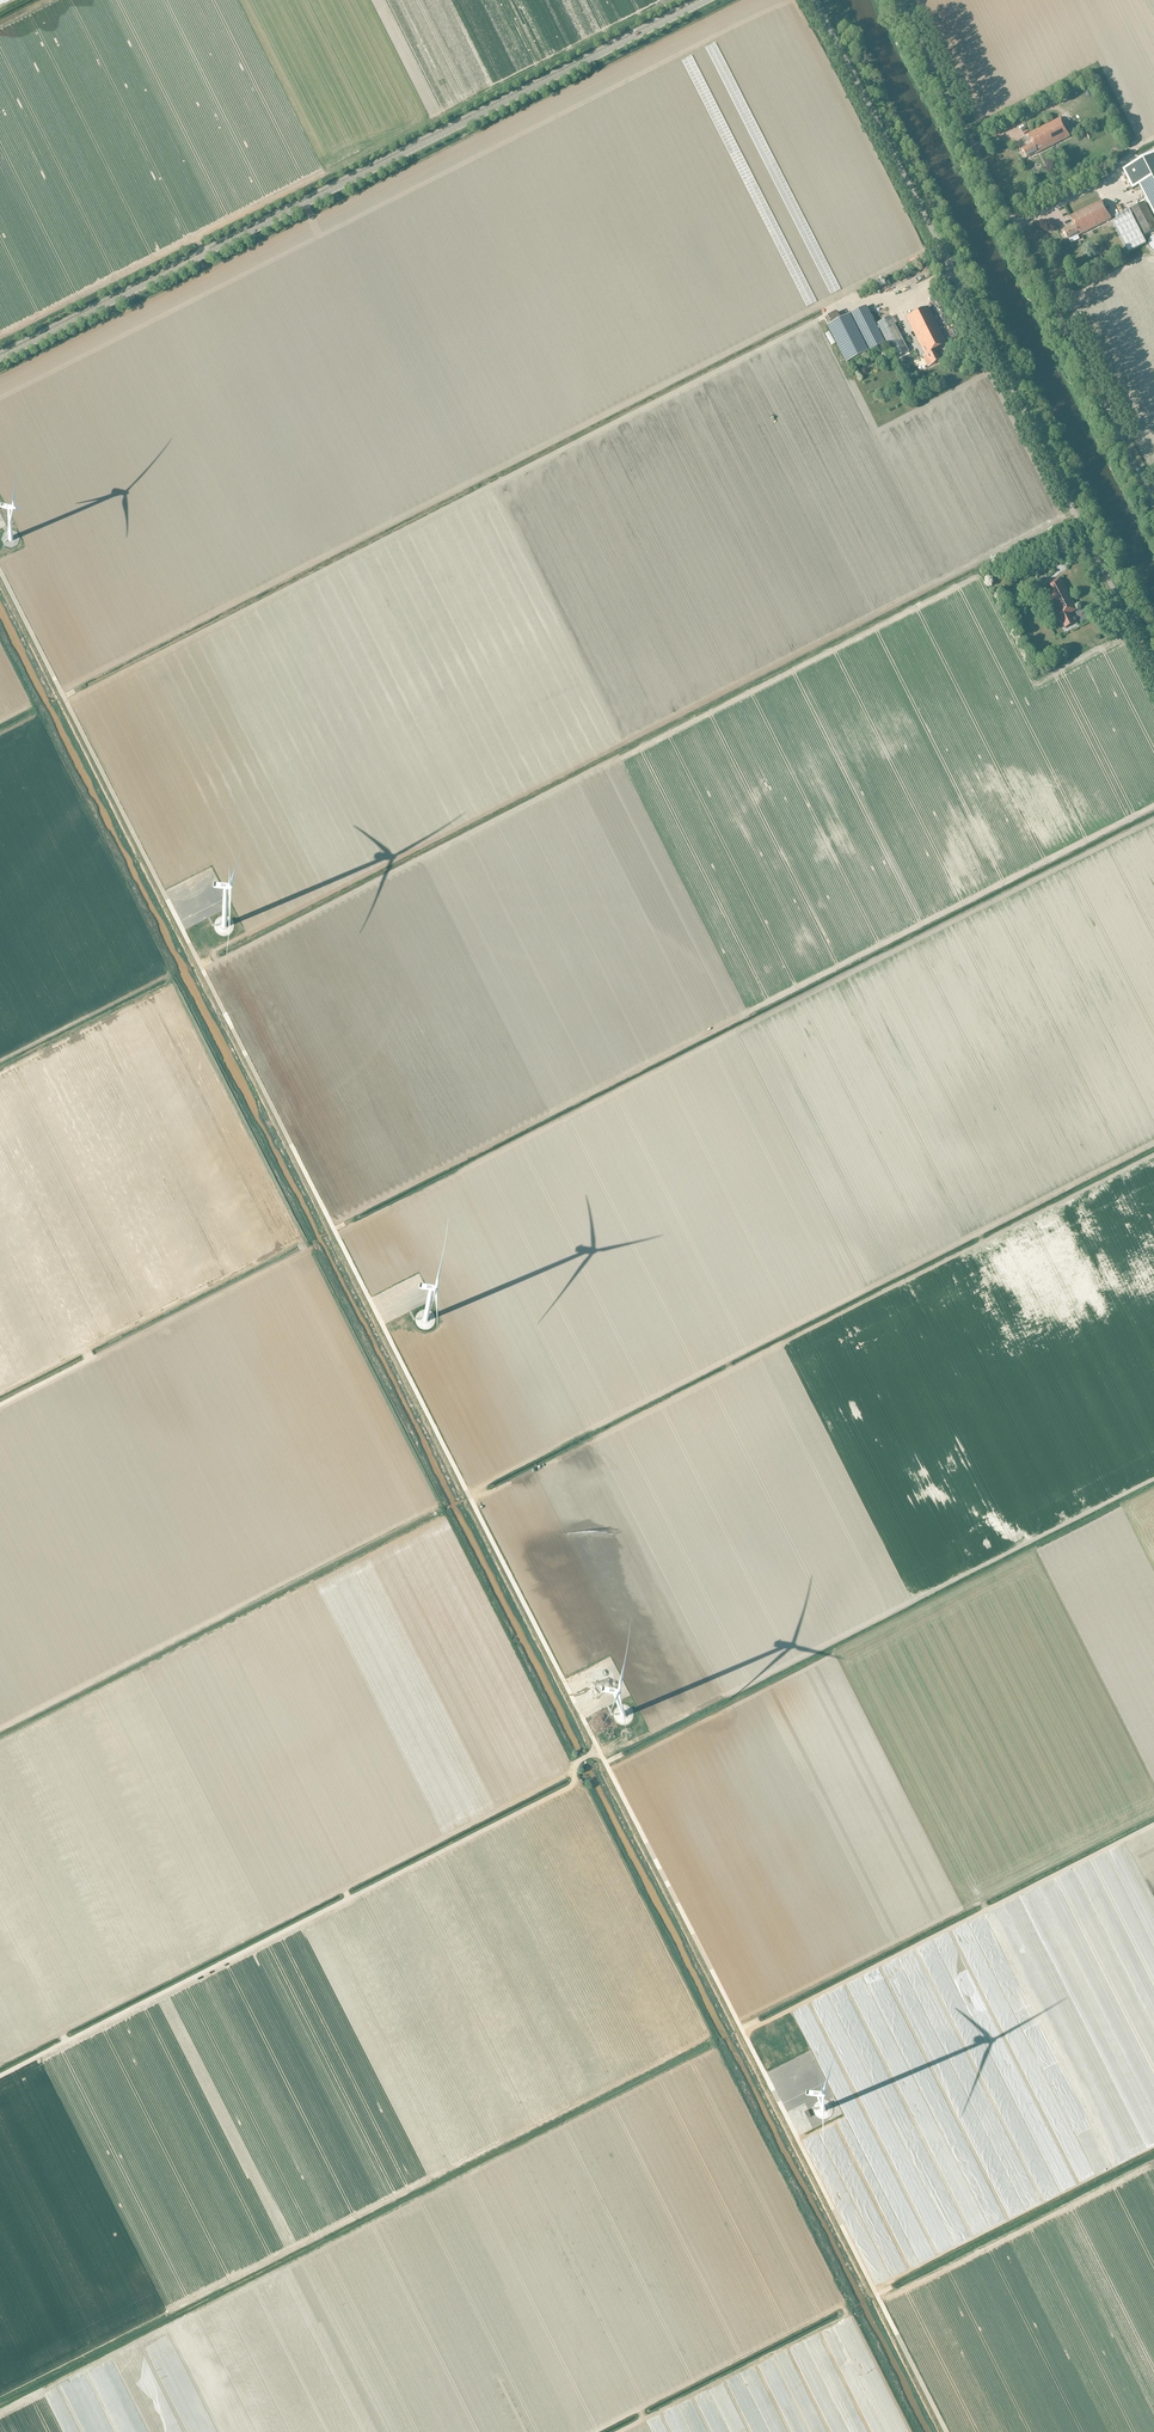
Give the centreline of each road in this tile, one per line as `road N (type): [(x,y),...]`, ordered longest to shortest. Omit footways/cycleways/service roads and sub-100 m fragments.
road 1 (unclassified): [(0,358),(705,0)]
road 2 (unclassified): [(1153,669),(814,0)]
road 3 (unclassified): [(1153,503),(899,0)]

